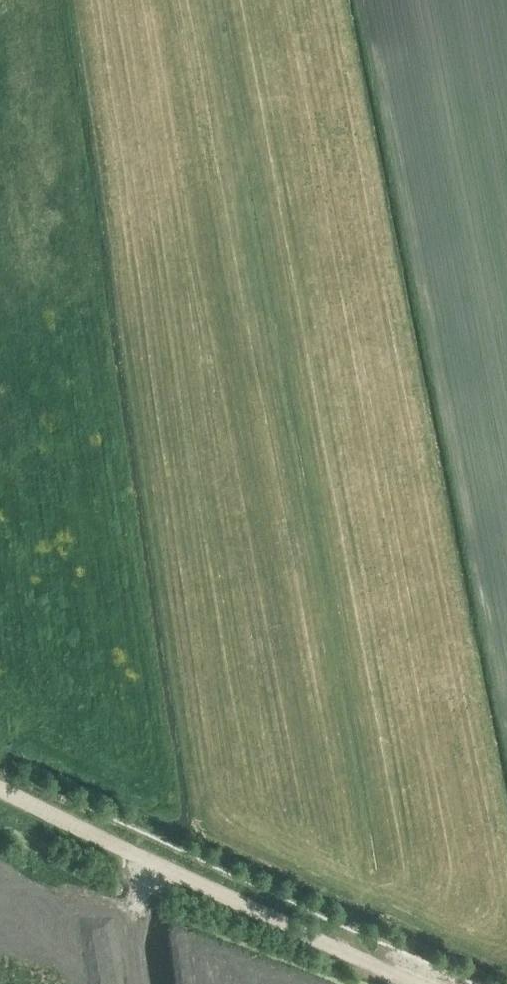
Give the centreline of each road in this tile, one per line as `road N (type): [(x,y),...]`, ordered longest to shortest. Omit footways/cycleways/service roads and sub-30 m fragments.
road 1 (track): [(411,983),(0,795)]

